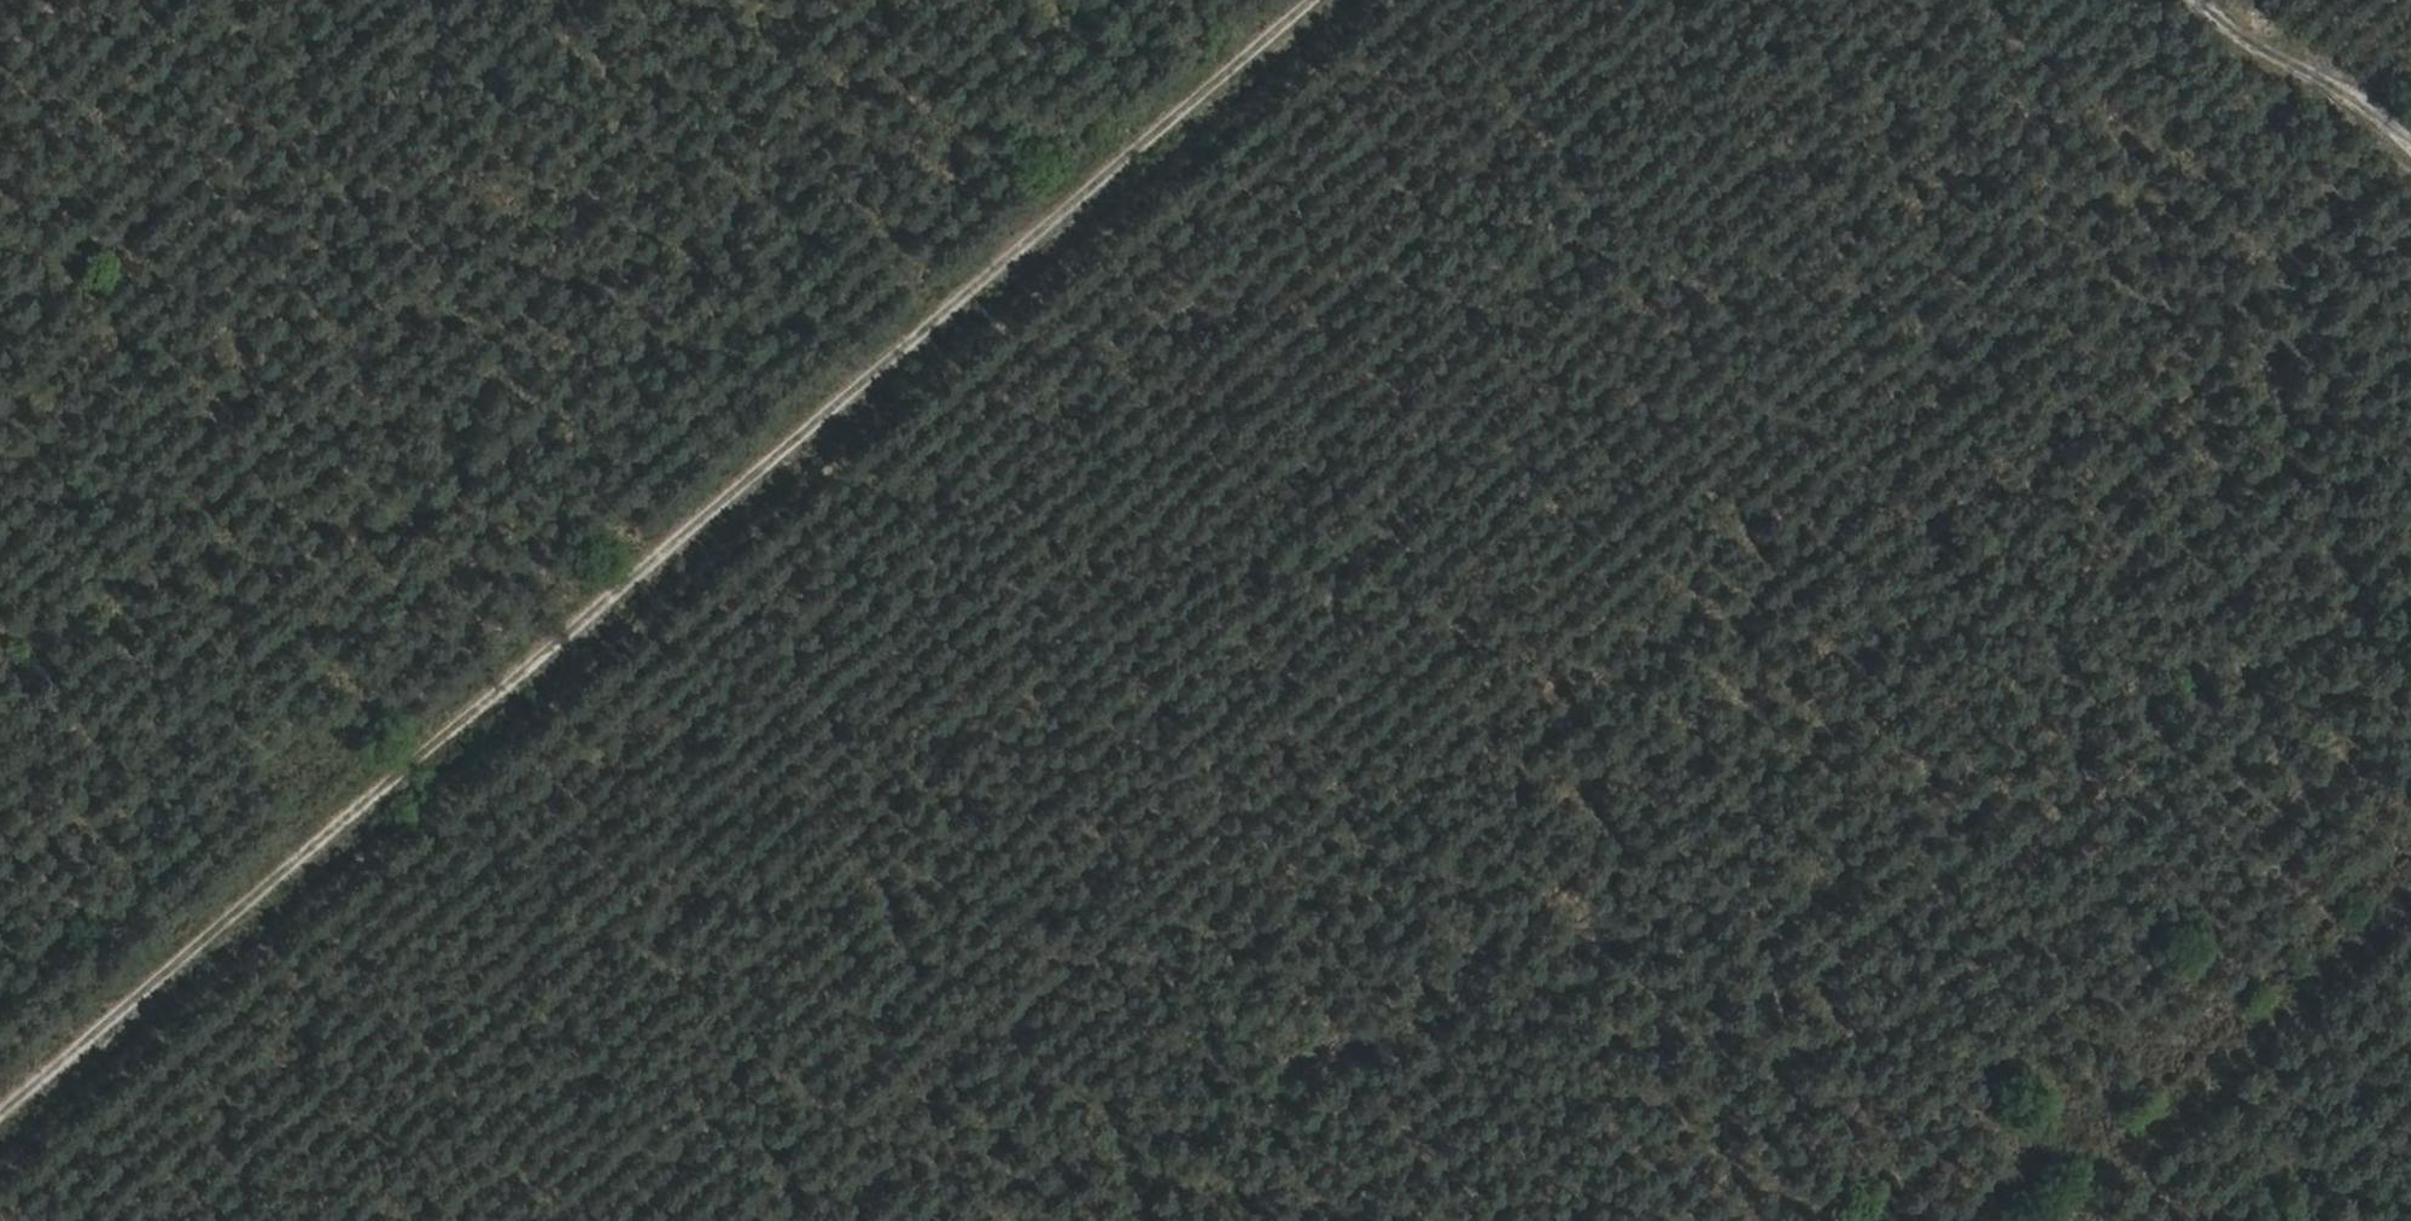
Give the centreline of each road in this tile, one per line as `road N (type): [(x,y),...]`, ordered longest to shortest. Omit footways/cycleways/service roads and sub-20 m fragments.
road 1 (track): [(1313,0),(0,1115)]
road 2 (track): [(2240,0),(2410,135)]

